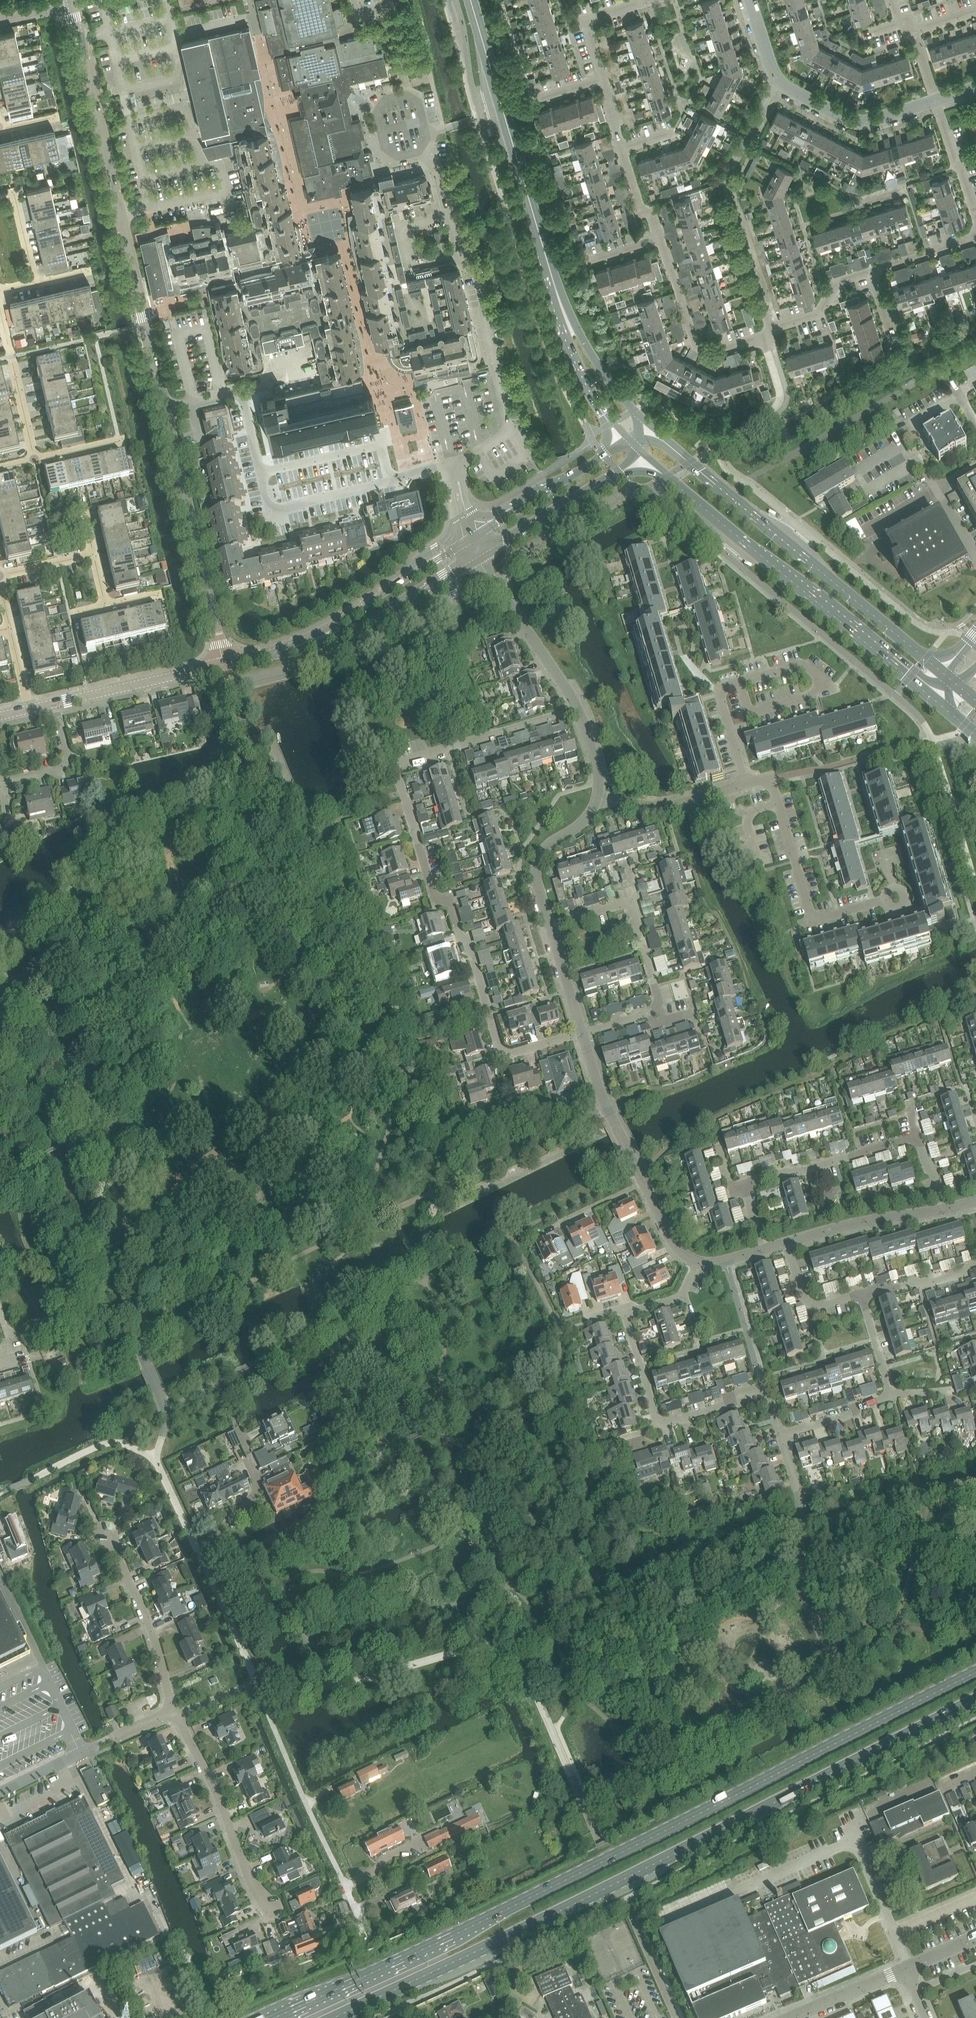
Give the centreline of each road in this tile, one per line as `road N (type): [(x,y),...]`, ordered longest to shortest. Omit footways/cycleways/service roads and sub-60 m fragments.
road 1 (secondary): [(975,1676),(276,2017)]
road 2 (secondary): [(333,2017),(975,1701)]
road 3 (tertiary): [(224,664),(71,1)]
road 4 (residential): [(581,1032),(500,1048),(472,952),(450,902),(434,895),(399,764),(578,709)]
road 5 (tertiary): [(640,449),(939,700)]
road 6 (tertiary): [(943,673),(652,429)]
road 7 (residential): [(780,1434),(763,1387),(658,1425),(626,1312),(683,1292)]
road 8 (tertiary): [(560,302),(471,0)]
road 9 (unclassified): [(368,1942),(258,1687)]
road 10 (residential): [(581,1032),(659,1010),(630,902),(550,924)]
road 11 (residential): [(745,784),(770,778),(814,922),(896,898)]
road 12 (residential): [(936,102),(858,124),(785,87),(749,0)]
road 13 (tertiary): [(470,538),(275,653)]
road 14 (tertiary): [(275,653),(371,622),(477,558)]
road 15 (residential): [(270,1909),(176,1713)]
road 16 (tertiary): [(477,558),(609,478),(640,449)]
road 17 (residential): [(176,1713),(147,1616),(106,1533)]
road 18 (tertiary): [(631,440),(470,538)]
road 19 (residential): [(768,333),(711,352),(697,345),(660,239)]
road 20 (residential): [(578,709),(477,558)]
road 21 (residential): [(918,1135),(743,1183)]
road 22 (tertiary): [(55,703),(224,664)]
road 23 (residential): [(643,1183),(581,1032)]
road 24 (residential): [(35,460),(0,305)]
road 25 (residential): [(789,1242),(944,1209)]
road 26 (tertiary): [(560,302),(588,385),(631,440)]
road 27 (tertiary): [(652,429),(604,374),(560,302)]
road 28 (residential): [(550,924),(536,882),(540,854),(578,826),(598,798)]
road 29 (residential): [(55,703),(67,759),(60,768),(5,781),(7,807)]
road 30 (residential): [(598,798),(666,807),(745,784)]
road 31 (residential): [(787,2017),(909,1966)]
road 32 (residential): [(768,333),(818,314),(835,285),(871,272)]
road 33 (residential): [(604,80),(590,20),(650,0)]
road 34 (unclassified): [(975,554),(936,487),(975,465)]
road 35 (residential): [(862,1293),(817,1306),(805,1300),(789,1242)]
road 36 (residential): [(745,784),(719,695),(741,682)]

